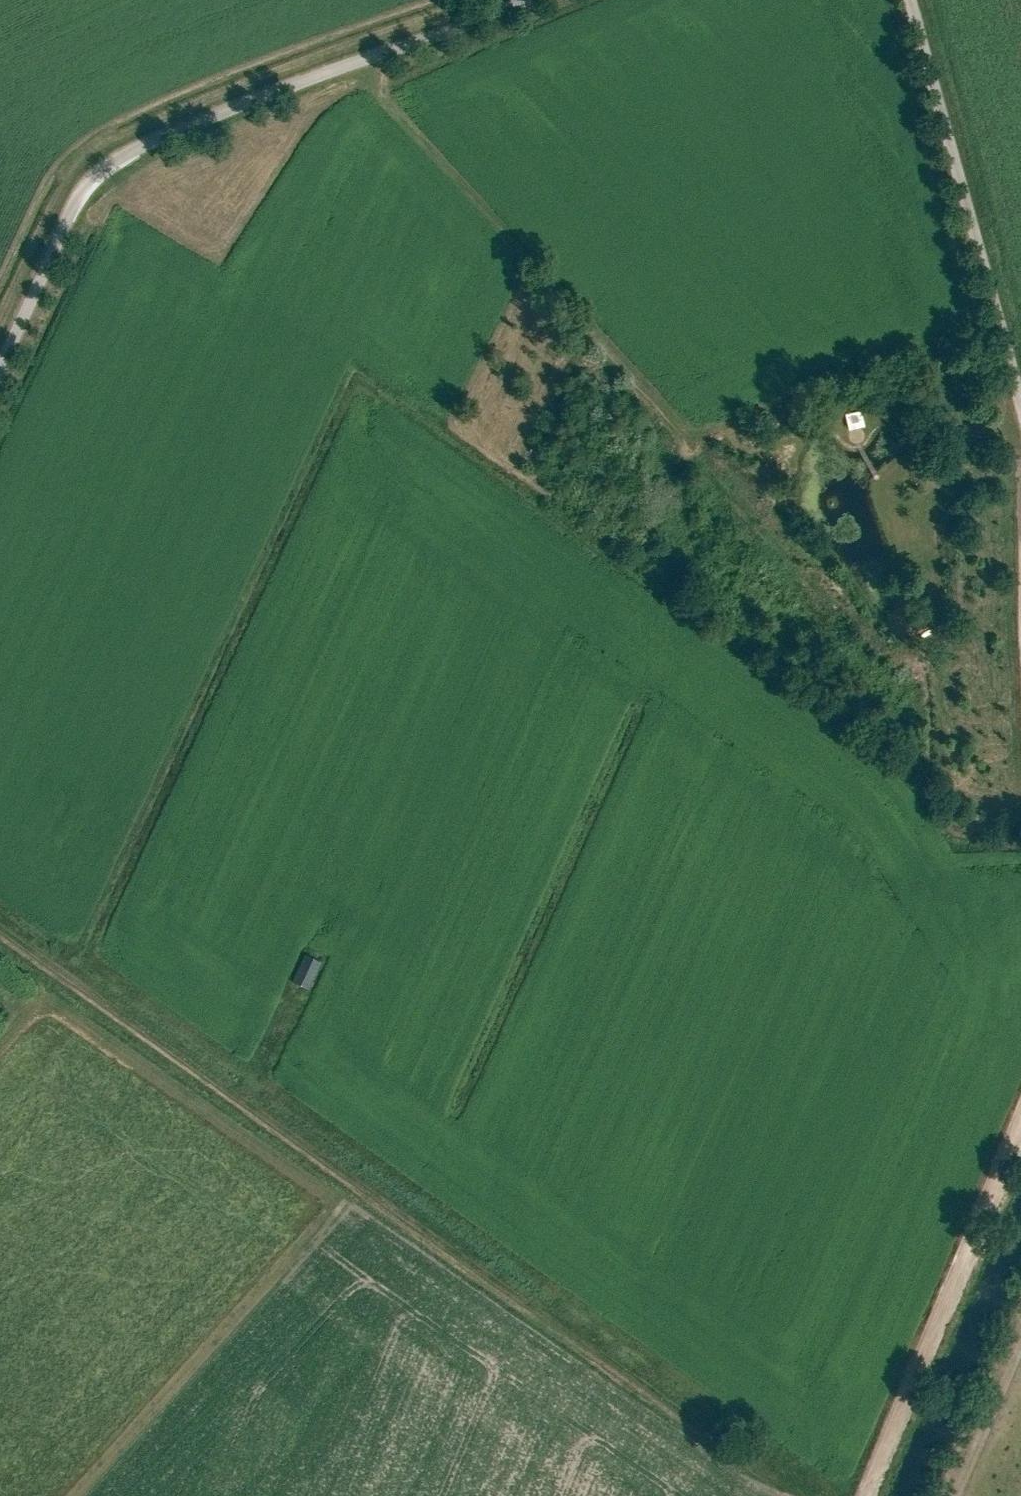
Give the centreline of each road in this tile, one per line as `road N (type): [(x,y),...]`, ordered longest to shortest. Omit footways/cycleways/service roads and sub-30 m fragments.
road 1 (unclassified): [(0,370),(81,191),(108,168),(158,140),(505,0)]
road 2 (unclassified): [(1020,400),(911,0)]

